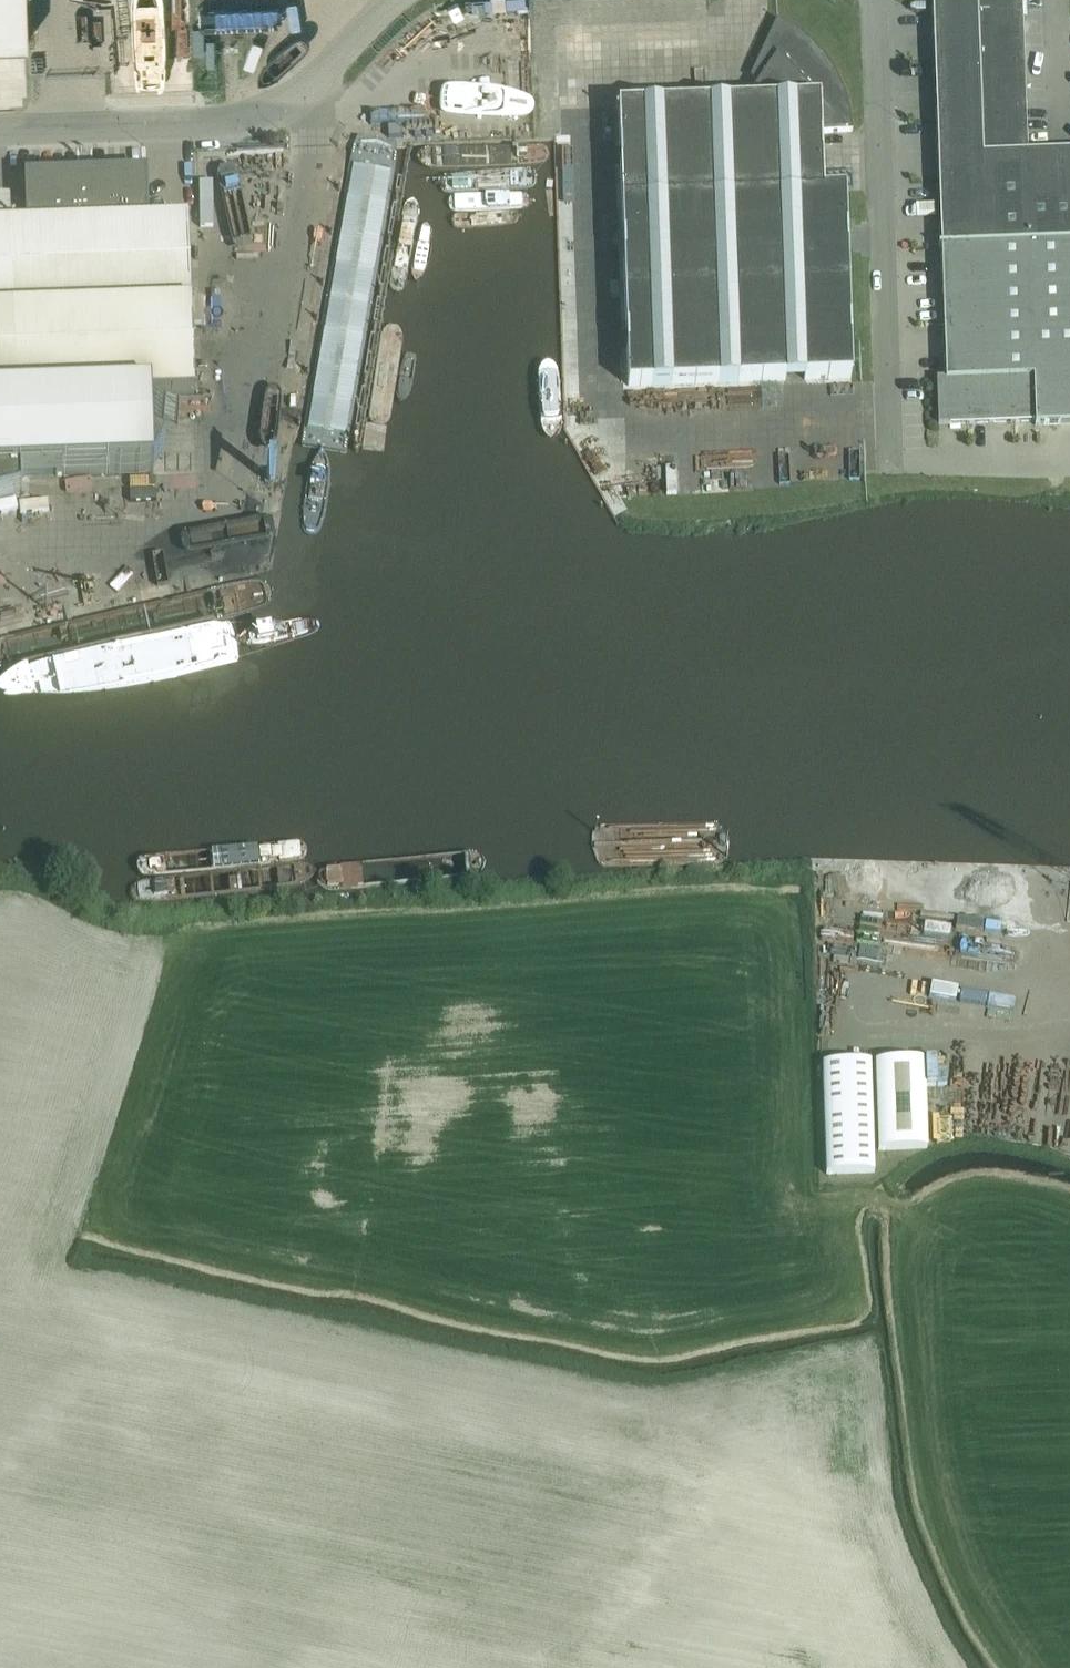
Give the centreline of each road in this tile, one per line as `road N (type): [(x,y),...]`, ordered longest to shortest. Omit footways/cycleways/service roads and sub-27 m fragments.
road 1 (unclassified): [(890,459),(877,0)]
road 2 (unclassified): [(402,0),(278,117),(221,133),(0,137)]

